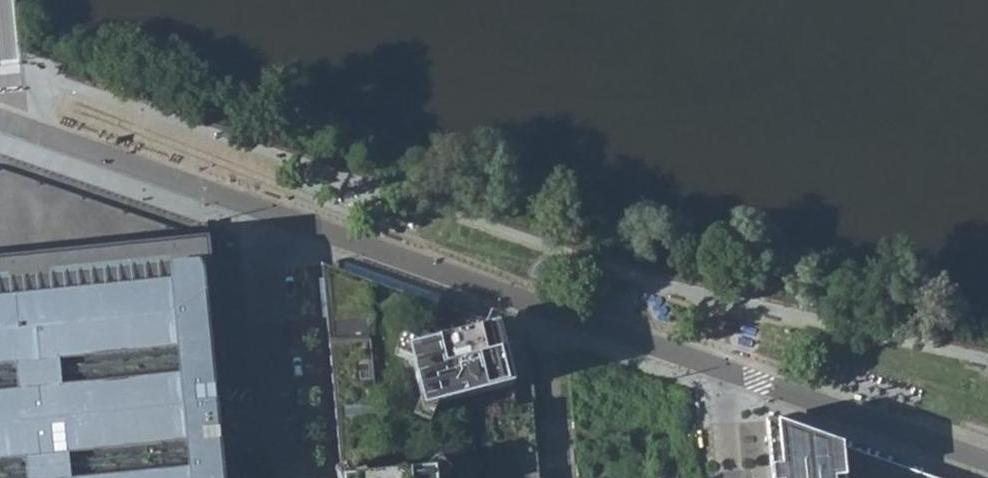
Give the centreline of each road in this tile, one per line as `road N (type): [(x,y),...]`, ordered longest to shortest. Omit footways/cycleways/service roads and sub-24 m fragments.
road 1 (residential): [(277,215),(724,372)]
road 2 (residential): [(0,119),(277,215)]
road 3 (residential): [(724,372),(987,464)]
road 4 (residential): [(294,477),(272,233),(277,215)]

